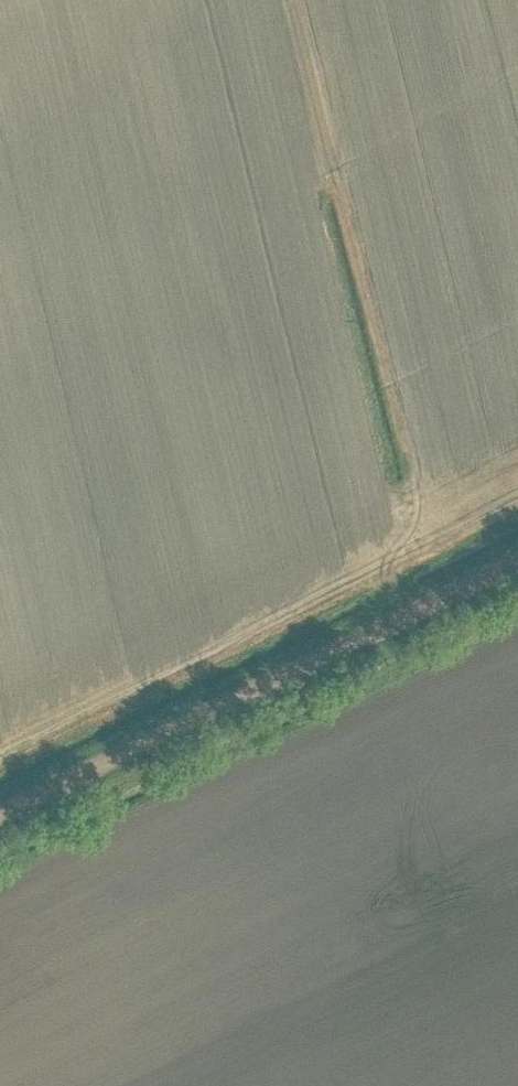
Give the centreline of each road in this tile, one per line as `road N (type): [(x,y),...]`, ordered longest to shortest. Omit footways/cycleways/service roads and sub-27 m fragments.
road 1 (track): [(517,553),(0,804)]

